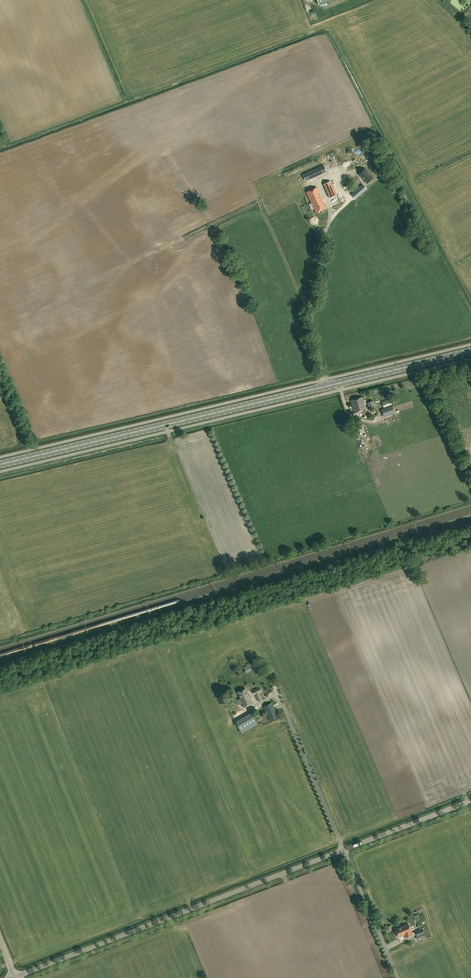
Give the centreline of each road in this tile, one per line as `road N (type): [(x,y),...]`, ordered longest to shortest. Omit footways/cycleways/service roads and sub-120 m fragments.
road 1 (primary): [(0,465),(470,353)]
road 2 (unclassified): [(21,977),(347,854)]
road 3 (unclassified): [(347,854),(284,709)]
road 4 (unclassified): [(347,854),(399,977)]
road 5 (unclassified): [(347,854),(470,805)]

